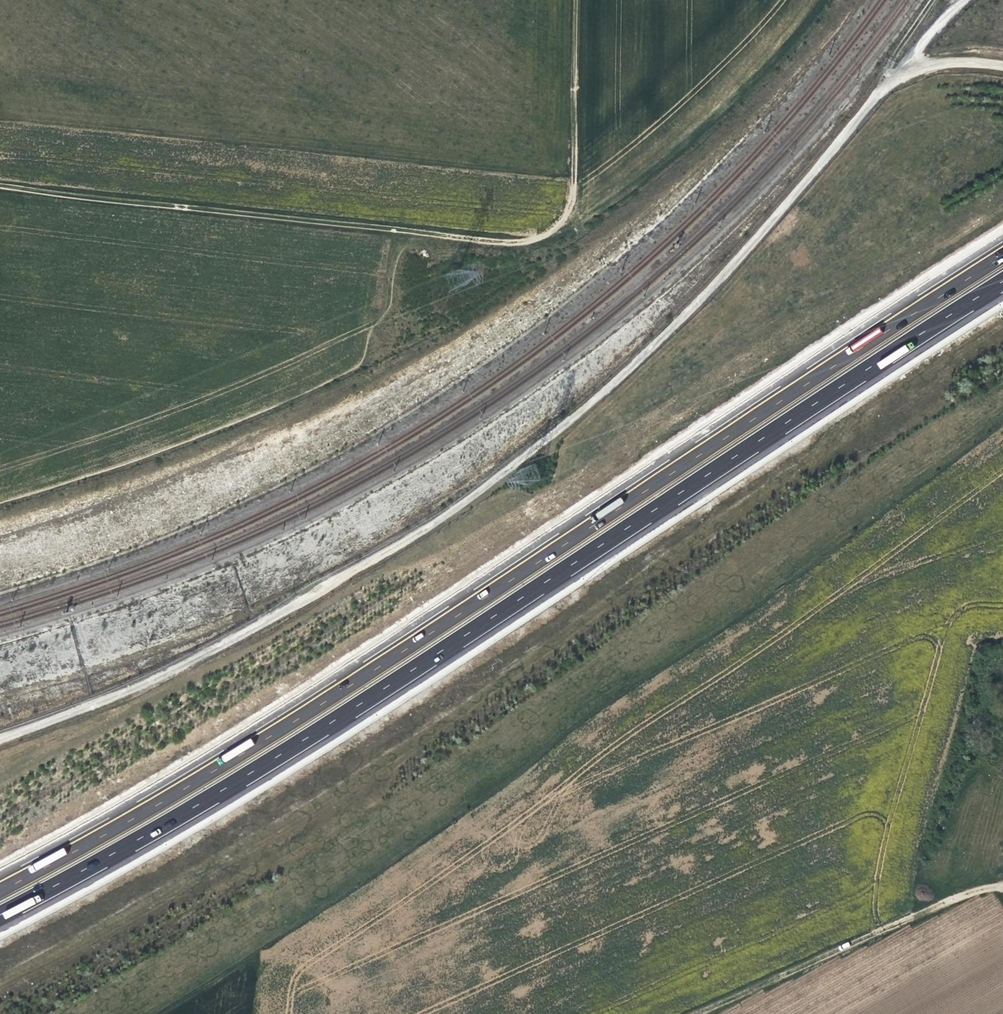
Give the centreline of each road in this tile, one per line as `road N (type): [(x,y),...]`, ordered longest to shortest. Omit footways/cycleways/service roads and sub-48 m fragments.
road 1 (motorway): [(1002,252),(317,703),(0,884)]
road 2 (motorway): [(0,911),(117,851),(330,724),(1002,281)]
road 3 (track): [(799,0),(703,101),(552,228),(503,245),(450,236),(399,253),(378,271),(355,363),(140,457),(0,501)]
road 4 (track): [(0,189),(450,236)]
road 5 (unclassified): [(716,276),(891,79),(945,62),(1002,66)]
road 6 (track): [(691,1013),(960,895),(1002,886)]
road 7 (track): [(575,0),(573,208)]

